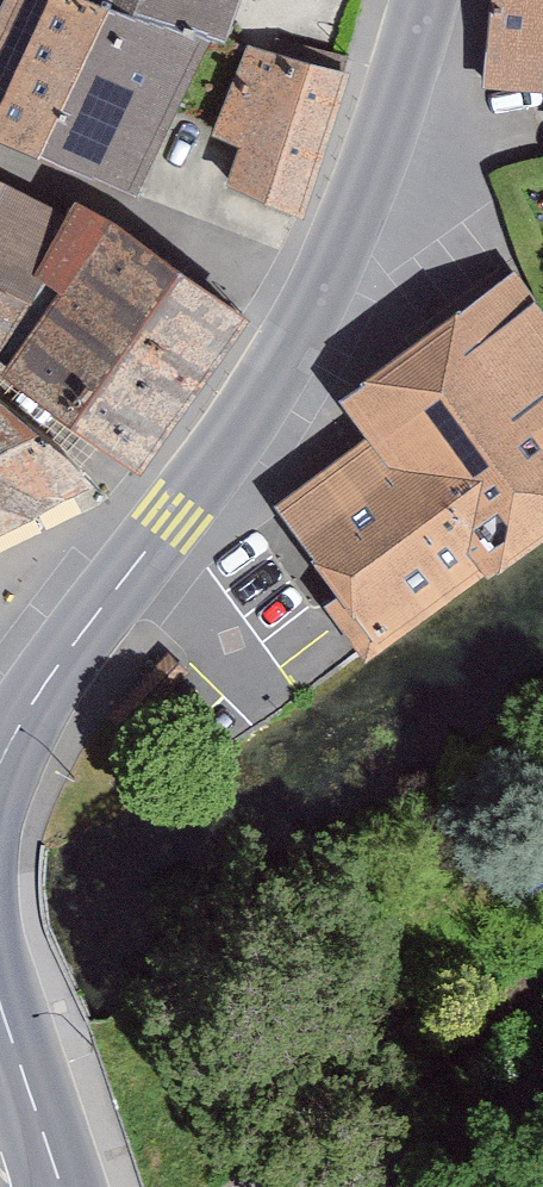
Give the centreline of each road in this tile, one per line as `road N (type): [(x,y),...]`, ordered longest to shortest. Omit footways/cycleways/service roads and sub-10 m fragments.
road 1 (secondary): [(427,0),(326,306),(78,641),(0,772)]
road 2 (residential): [(292,1186),(542,1048)]
road 3 (secondary): [(0,993),(61,1186)]

